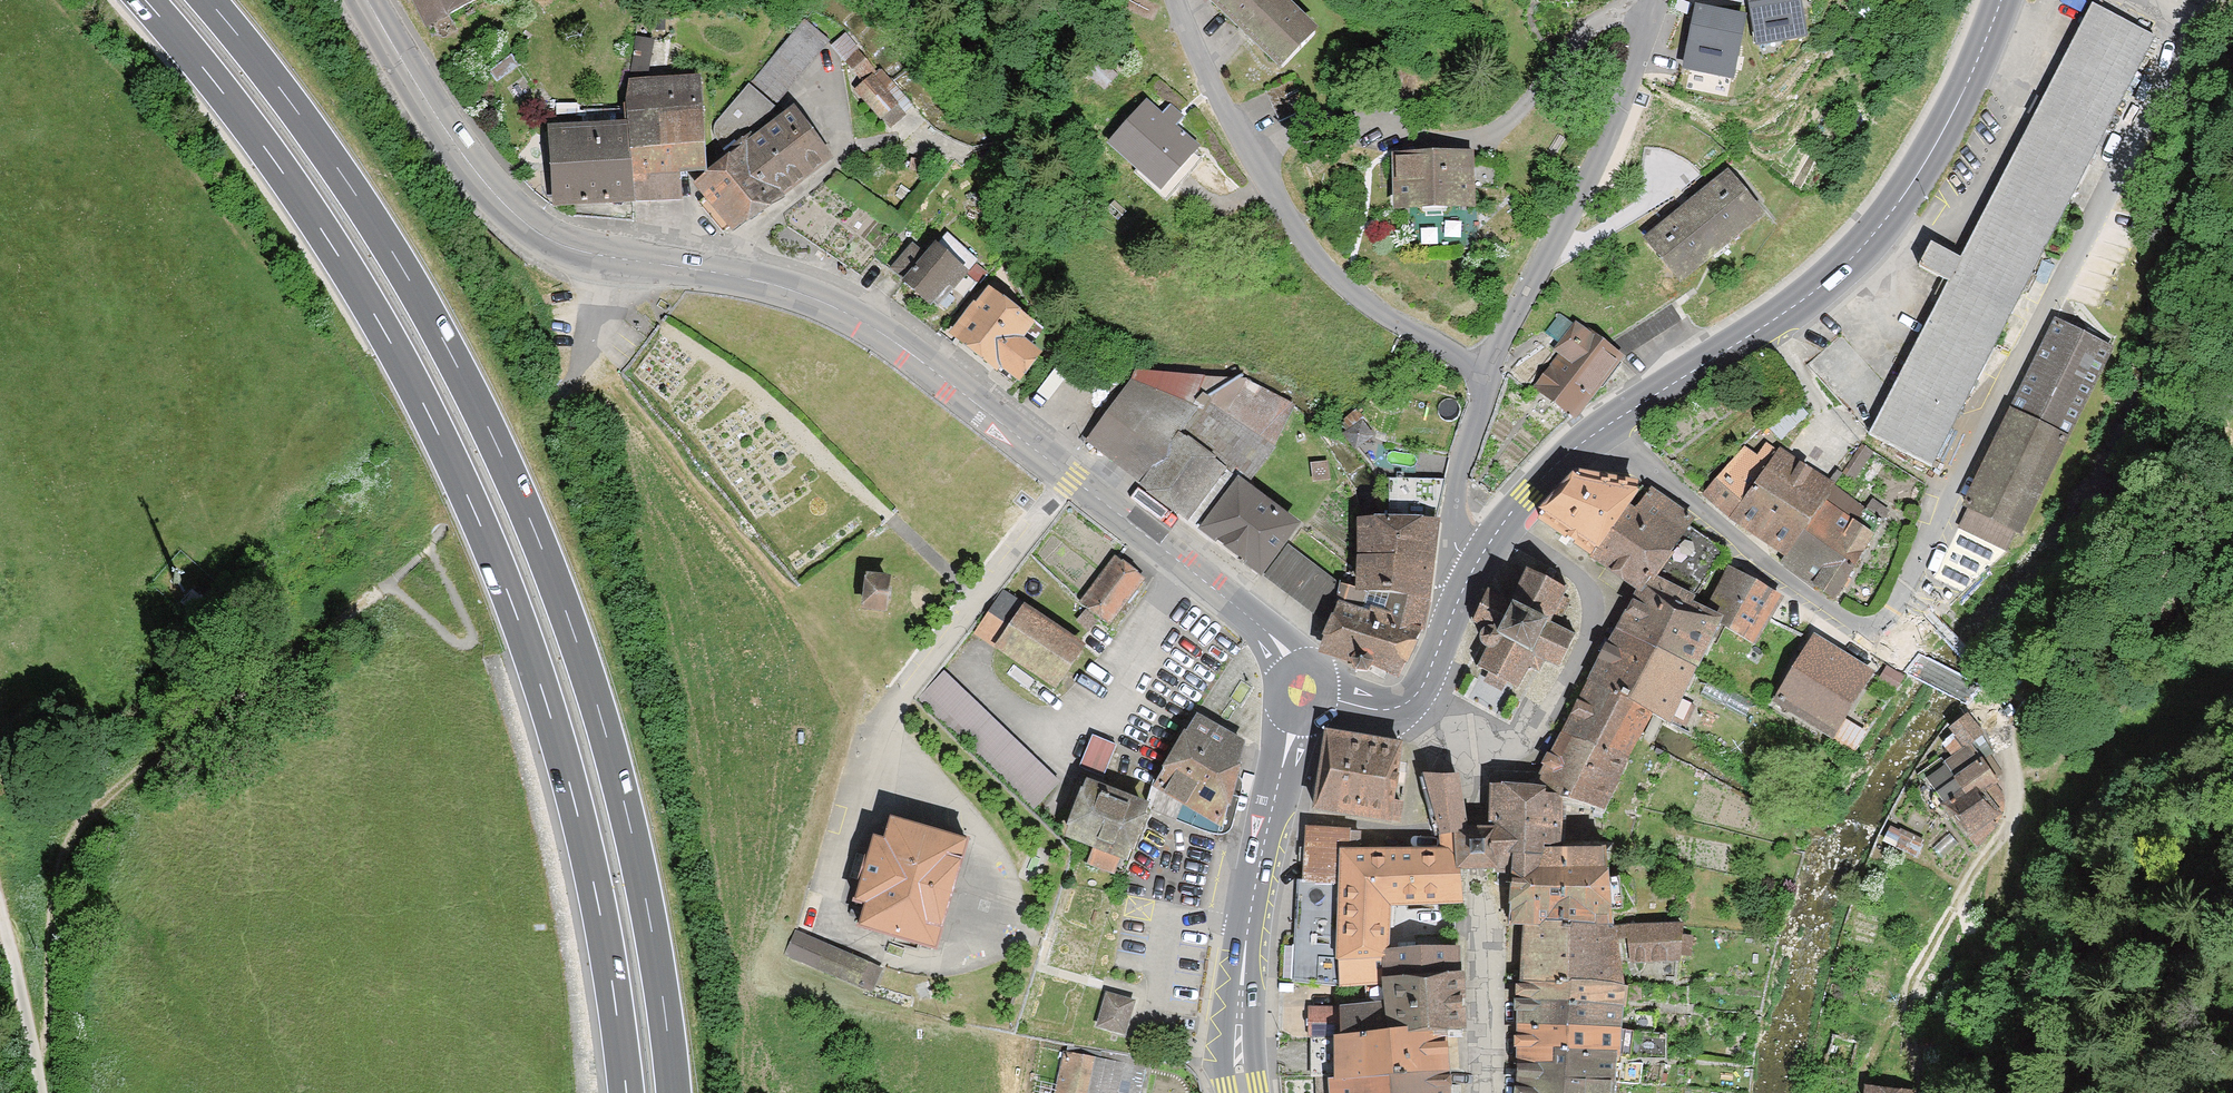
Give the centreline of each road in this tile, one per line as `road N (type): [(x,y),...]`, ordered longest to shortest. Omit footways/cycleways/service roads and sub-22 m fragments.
road 1 (motorway): [(144,0),(217,83),(338,254),(482,527),(575,802),(627,1092)]
road 2 (secondary): [(1300,691),(1264,628),(889,339),(763,283),(587,256),(530,230),(463,156),(365,0)]
road 3 (motorway): [(674,1092),(620,781),(524,506),(423,301),(375,223),(205,0)]
road 4 (residential): [(1882,647),(1947,492),(2034,339),(2179,38),(2119,0)]
road 5 (tertiary): [(1605,431),(1791,315),(1880,236),(1949,129),(2004,0)]
road 6 (residential): [(1249,163),(1321,122),(1486,138),(1529,105),(1564,54),(1607,19),(1657,18)]
road 7 (secondary): [(1245,1092),(1238,1049),(1246,940),(1300,691)]
road 8 (residential): [(1406,703),(1483,741),(1507,744),(1545,727),(1586,647),(1592,595),(1555,557),(1505,527)]
road 9 (residential): [(1494,371),(1594,180),(1657,18)]
road 10 (residential): [(1605,431),(1882,647)]
road 11 (residential): [(1494,371),(1419,342),(1351,296),(1285,221),(1249,163)]
road 12 (track): [(2232,578),(2069,664),(1971,692)]
road 13 (residential): [(1464,587),(1460,492),(1494,371)]
road 14 (track): [(0,860),(50,1062)]
road 15 (residential): [(1478,1092),(1476,887)]
road 16 (residential): [(1249,163),(1177,0)]
road 17 (tertiary): [(1505,527),(1605,431)]
road 18 (tertiary): [(1406,703),(1419,692),(1464,587)]

